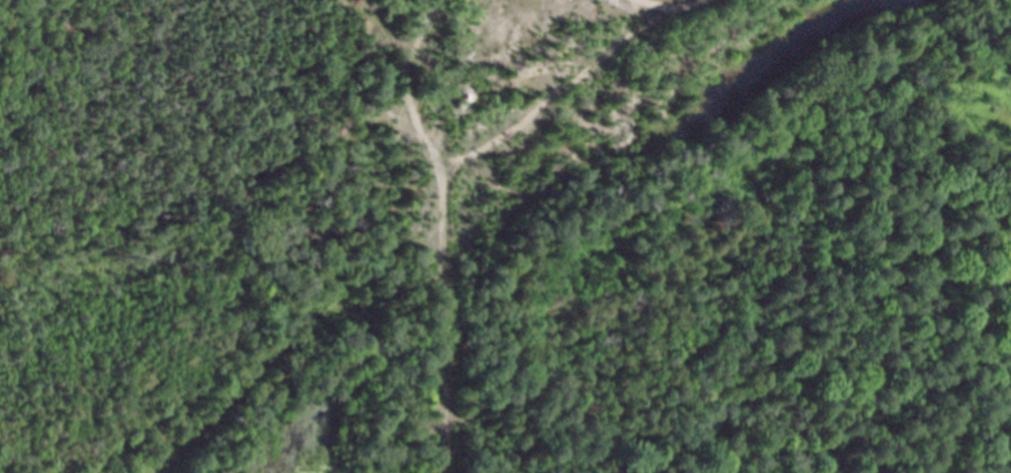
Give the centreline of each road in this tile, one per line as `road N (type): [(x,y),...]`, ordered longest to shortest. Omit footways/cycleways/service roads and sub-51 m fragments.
road 1 (residential): [(449,472),(441,170)]

